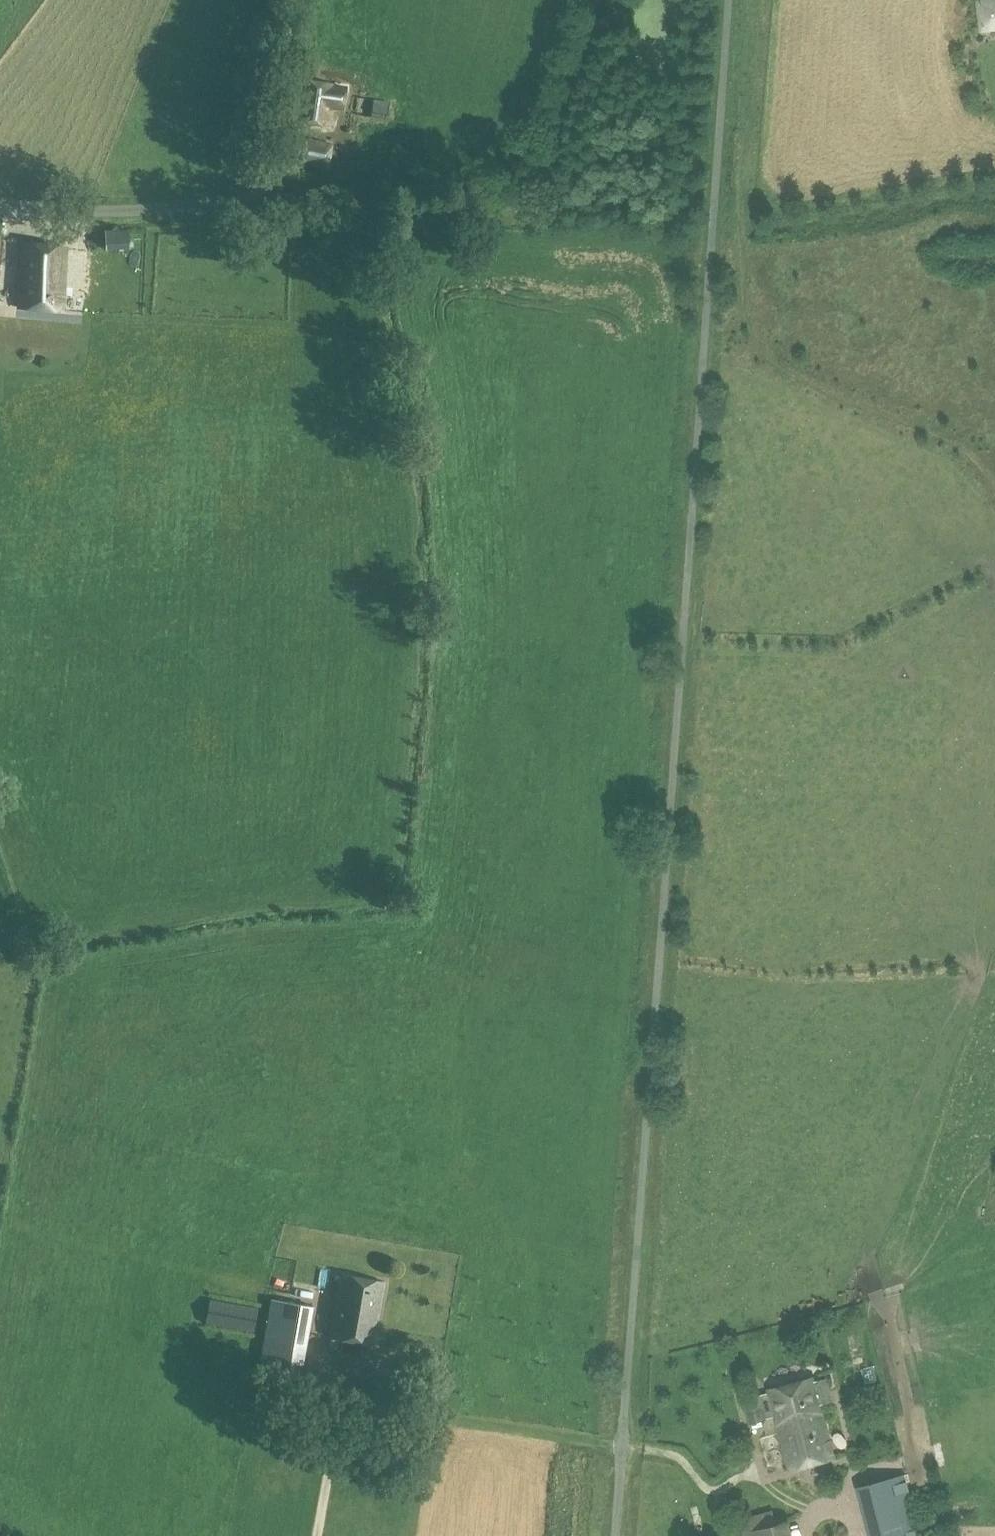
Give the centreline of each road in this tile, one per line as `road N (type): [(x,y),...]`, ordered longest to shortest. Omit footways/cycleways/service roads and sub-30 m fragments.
road 1 (unclassified): [(0,207),(18,214),(197,205),(482,213),(553,159),(603,0)]
road 2 (track): [(340,1402),(667,1450),(709,1495)]
road 3 (unclassified): [(340,1402),(317,1535)]

